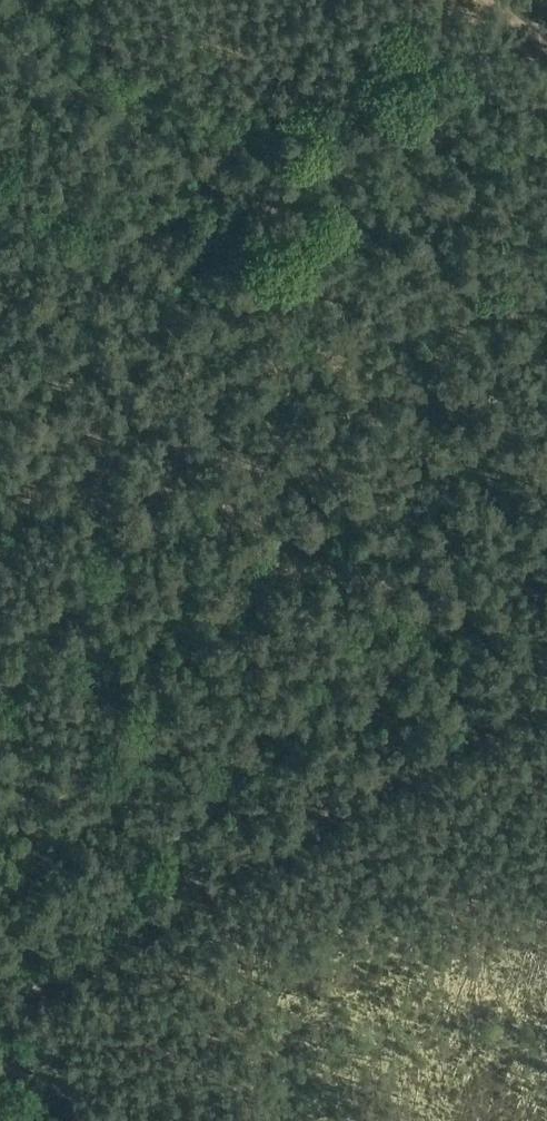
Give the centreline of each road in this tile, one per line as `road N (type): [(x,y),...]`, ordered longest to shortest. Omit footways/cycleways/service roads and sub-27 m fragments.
road 1 (track): [(0,1004),(546,680)]

